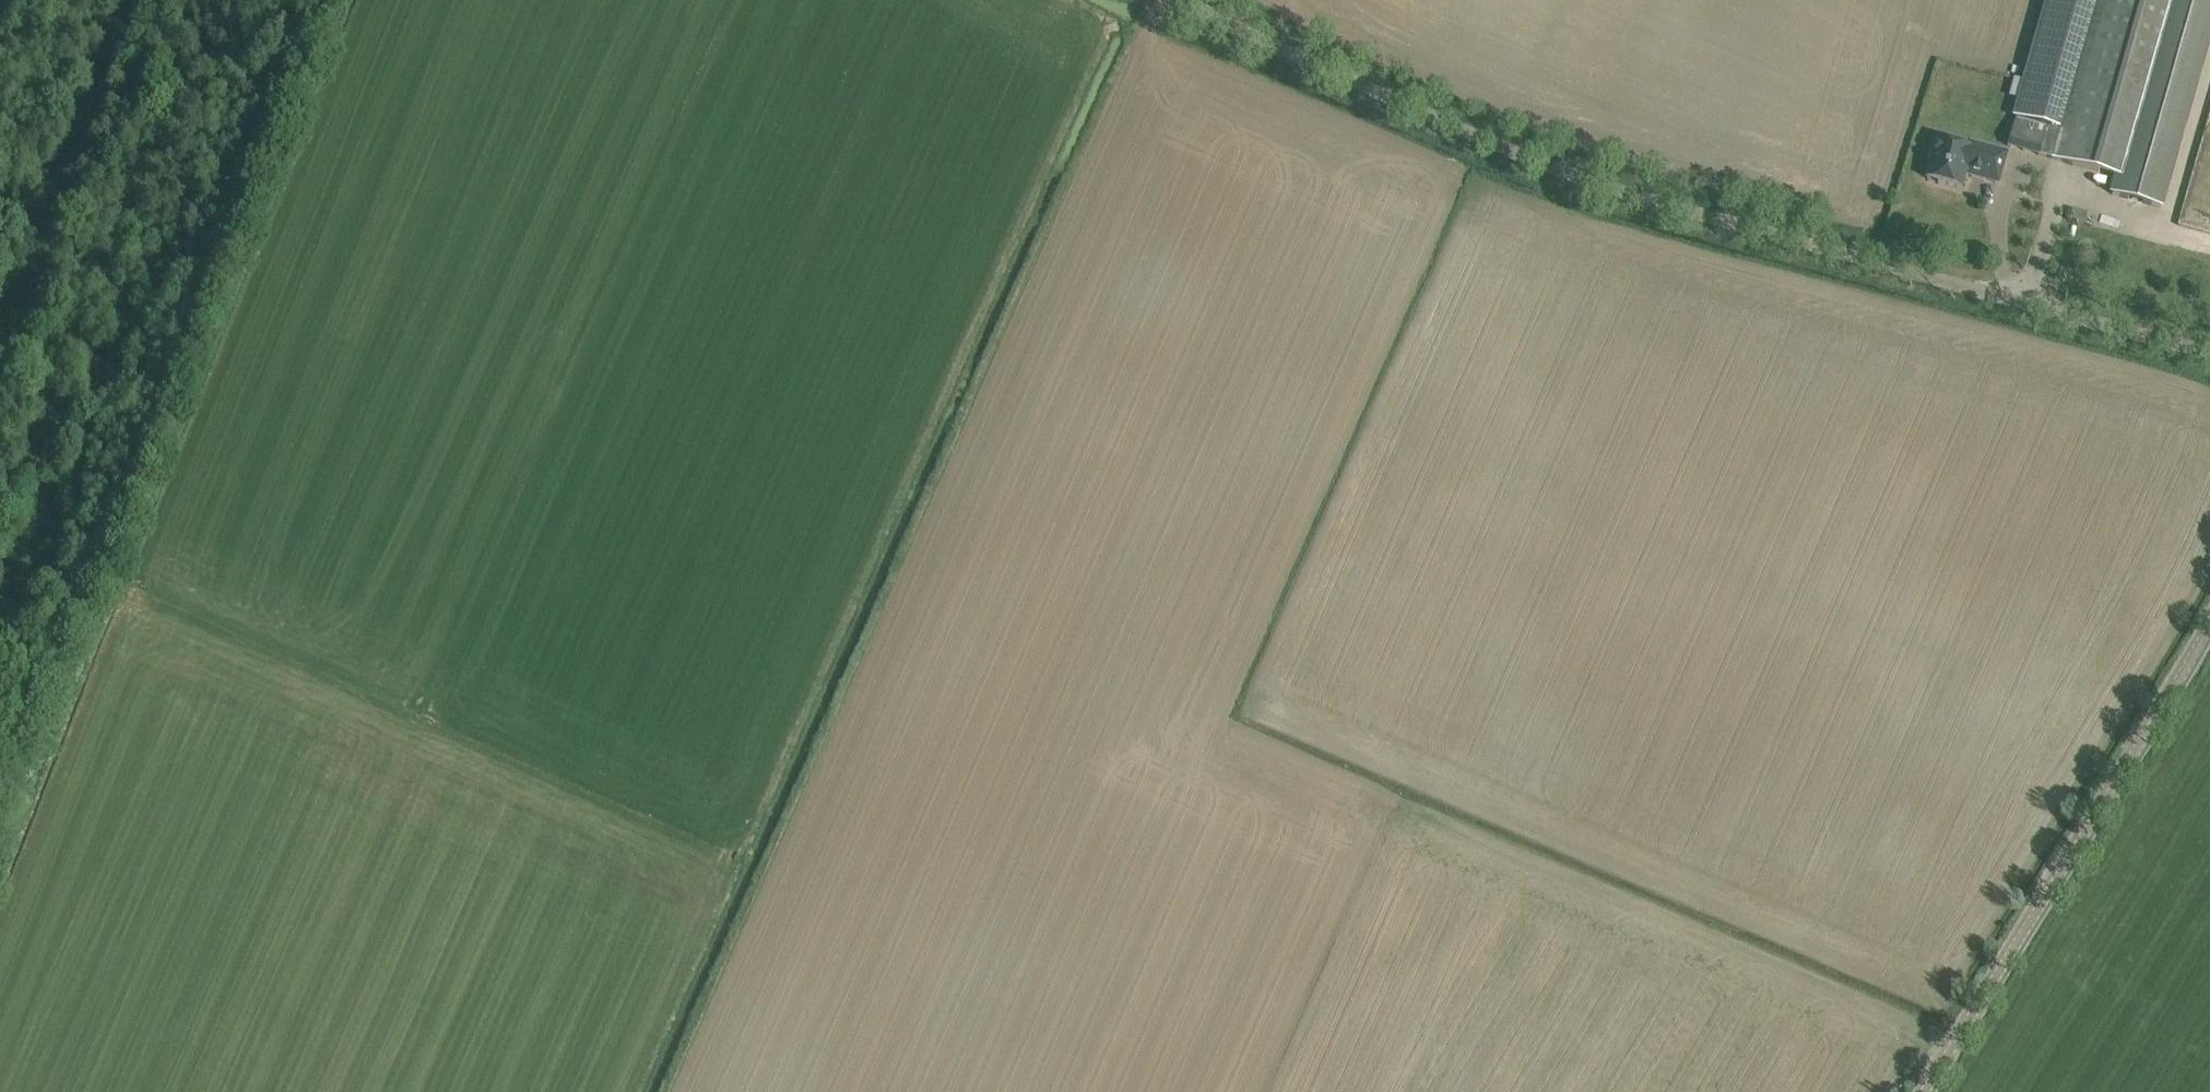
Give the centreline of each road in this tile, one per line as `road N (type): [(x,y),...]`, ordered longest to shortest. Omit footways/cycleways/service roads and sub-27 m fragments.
road 1 (unclassified): [(2209,362),(1993,311),(1584,188),(1148,0)]
road 2 (tertiary): [(1915,1091),(2209,612)]

